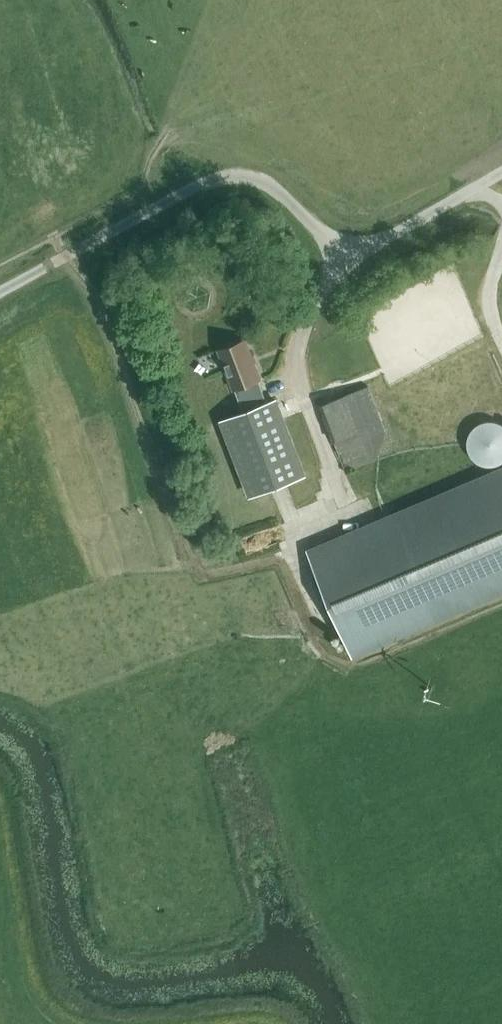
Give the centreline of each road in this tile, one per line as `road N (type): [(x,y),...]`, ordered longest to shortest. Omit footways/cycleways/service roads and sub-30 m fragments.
road 1 (track): [(294,557),(204,569),(184,546),(123,358),(96,295),(64,257)]
road 2 (track): [(319,628),(343,661),(361,660),(501,599)]

